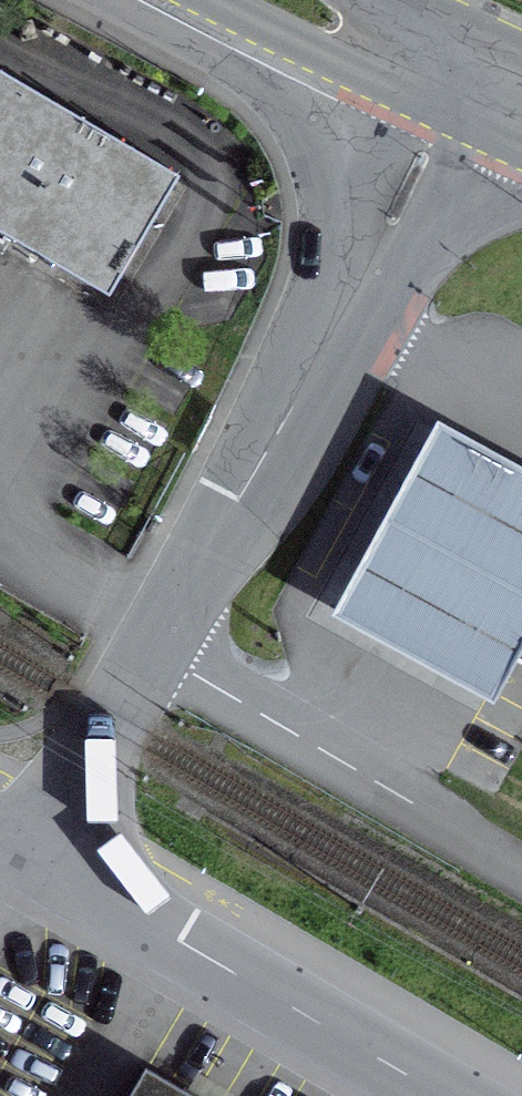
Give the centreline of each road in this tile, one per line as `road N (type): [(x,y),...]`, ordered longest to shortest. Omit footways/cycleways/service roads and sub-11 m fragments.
road 1 (residential): [(466,70),(296,411),(25,851)]
road 2 (residential): [(441,1095),(25,851)]
road 3 (secondary): [(466,70),(317,0)]

